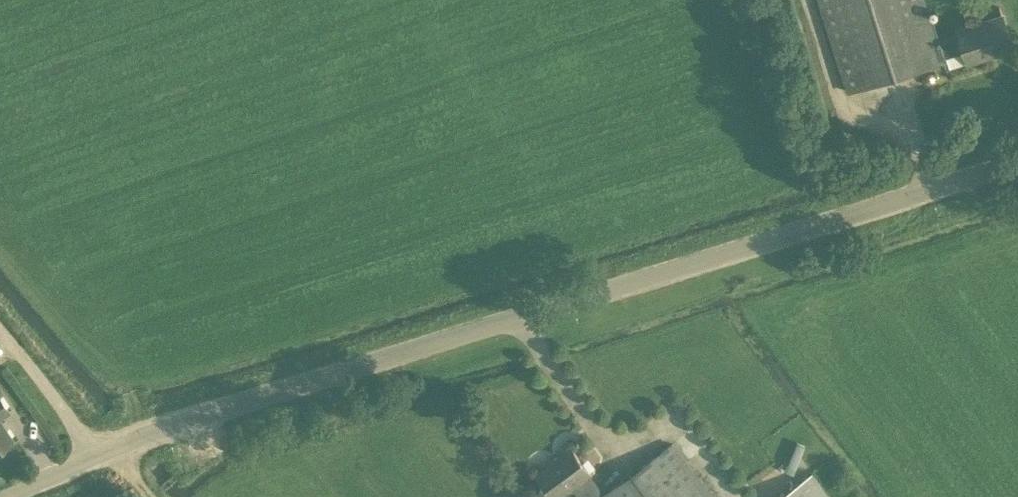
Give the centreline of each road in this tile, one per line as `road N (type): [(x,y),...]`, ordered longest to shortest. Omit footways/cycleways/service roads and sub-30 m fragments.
road 1 (tertiary): [(102,456),(248,399),(1017,161)]
road 2 (unclassified): [(102,456),(0,328)]

